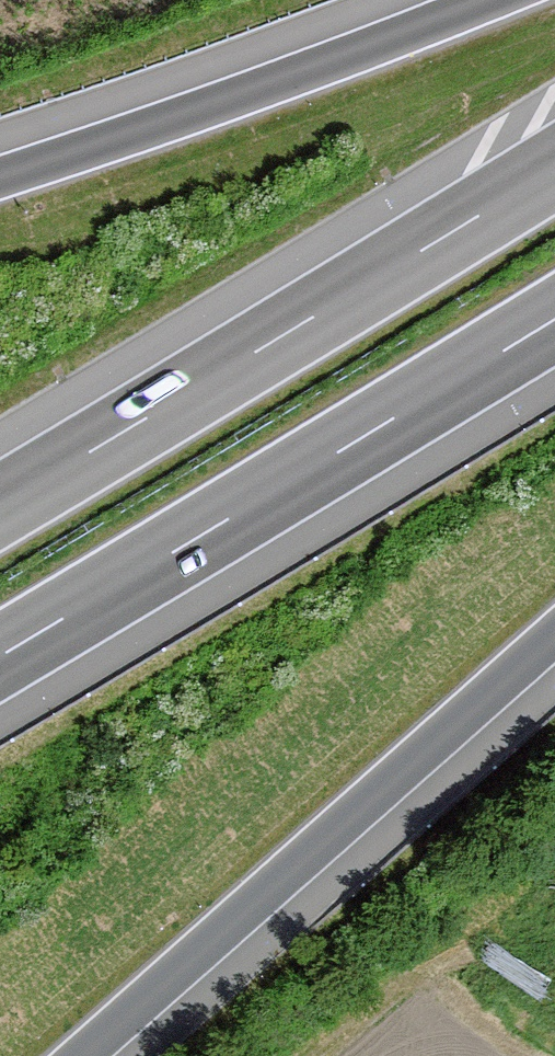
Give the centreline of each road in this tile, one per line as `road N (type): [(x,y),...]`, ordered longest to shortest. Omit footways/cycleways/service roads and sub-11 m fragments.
road 1 (motorway): [(554,168),(0,505)]
road 2 (motorway): [(0,656),(554,319)]
road 3 (motorway): [(80,1055),(554,635)]
road 4 (motorway): [(490,0),(0,176)]

